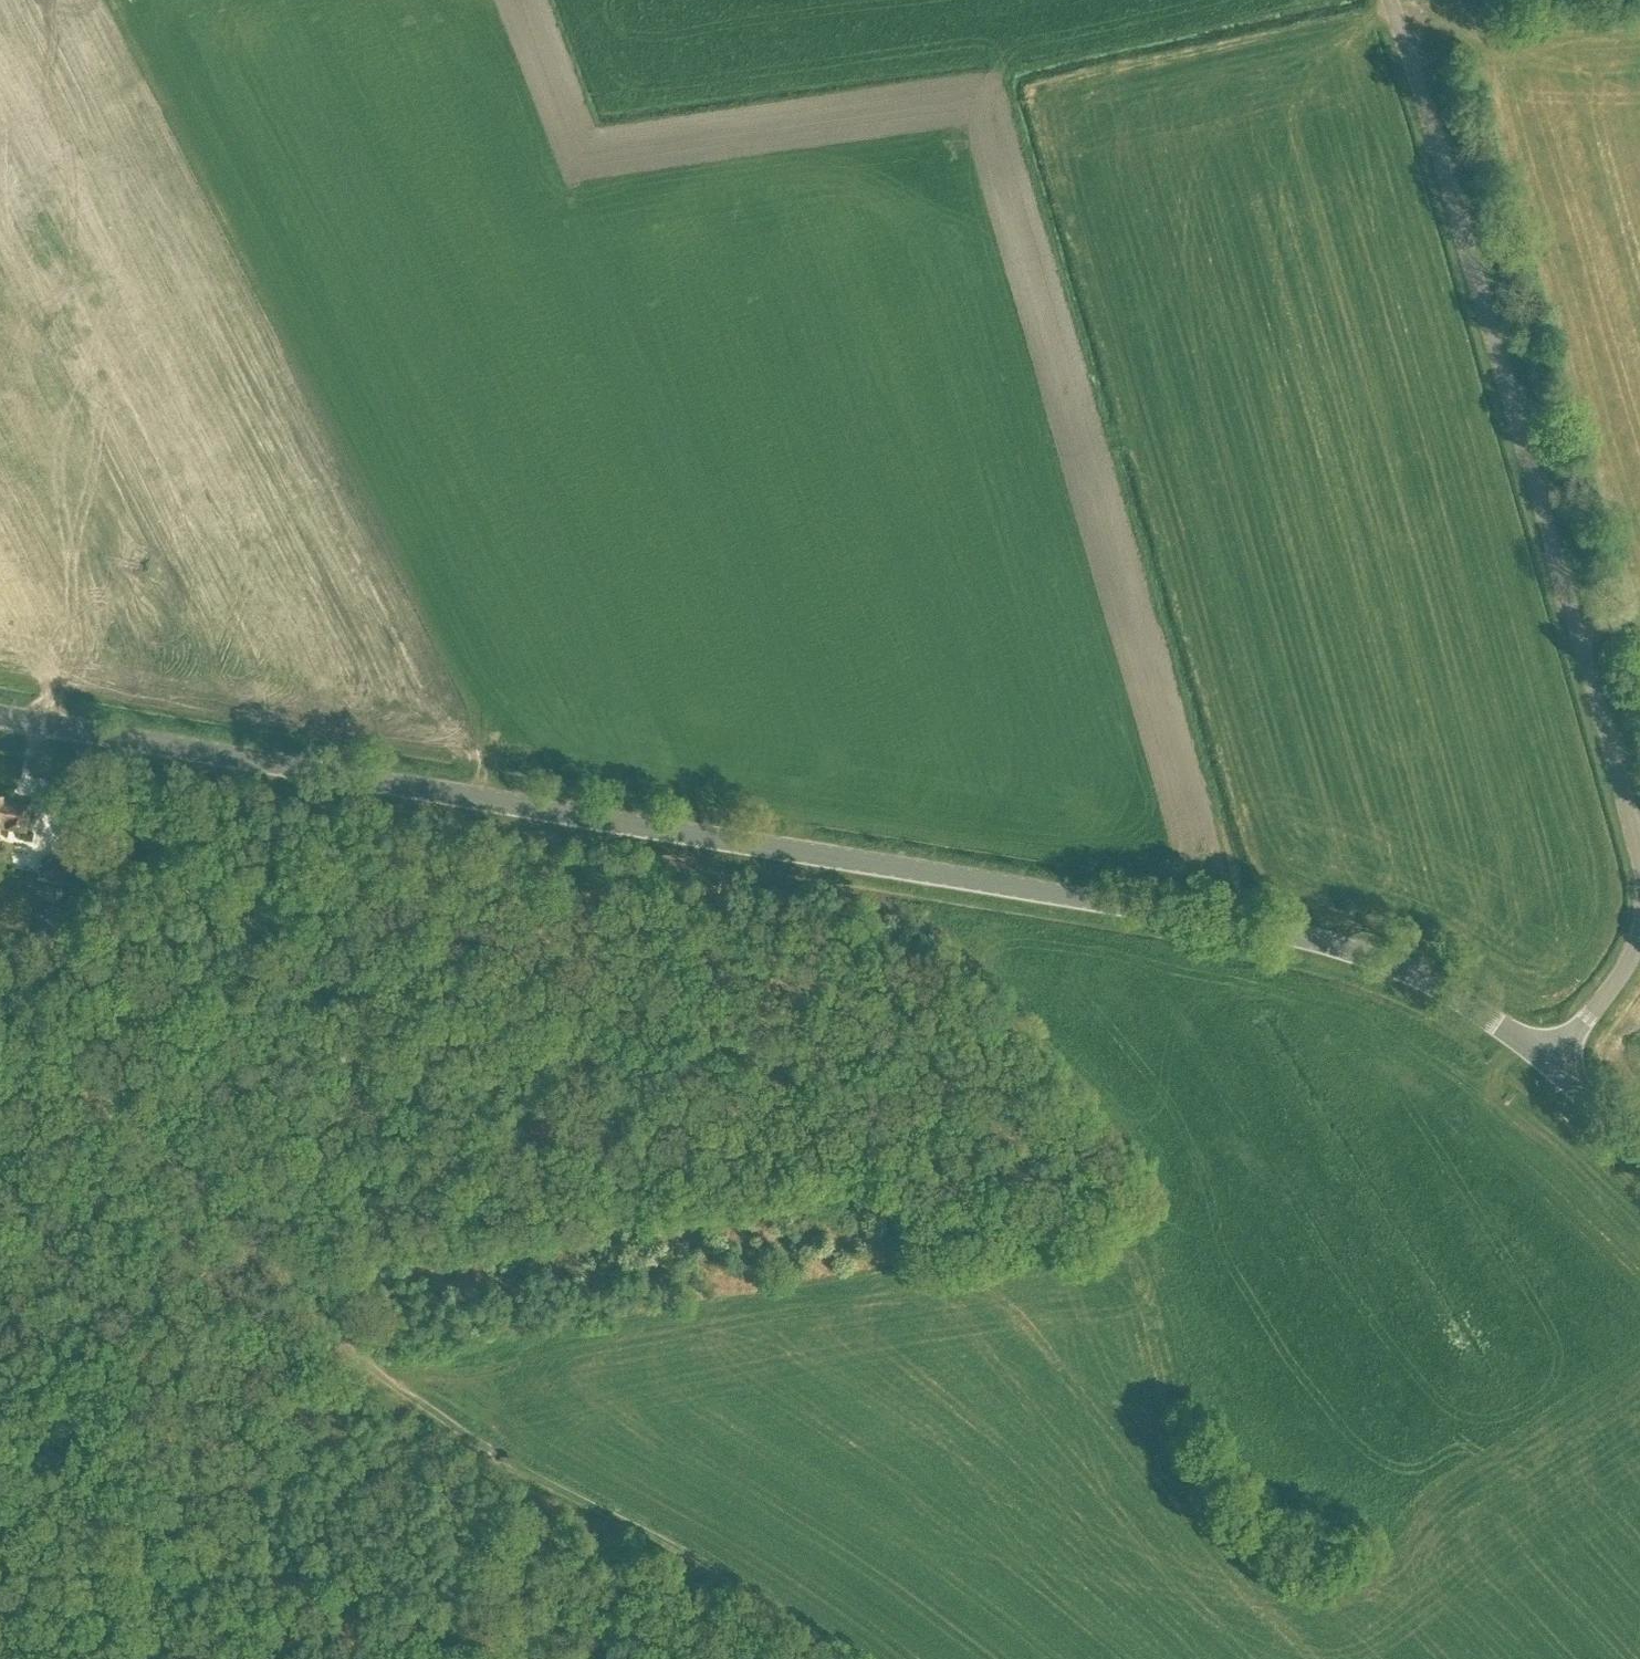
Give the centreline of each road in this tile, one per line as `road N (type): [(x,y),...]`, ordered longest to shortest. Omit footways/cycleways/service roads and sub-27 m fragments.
road 1 (tertiary): [(1553,1060),(1407,970),(1298,934),(0,714)]
road 2 (track): [(850,1658),(806,1624),(538,1474),(387,1374),(0,978)]
road 3 (unclassified): [(1639,853),(1392,0)]
road 4 (unclassified): [(1553,1060),(1617,981),(1639,932)]
road 5 (tertiary): [(1639,1145),(1553,1060)]

